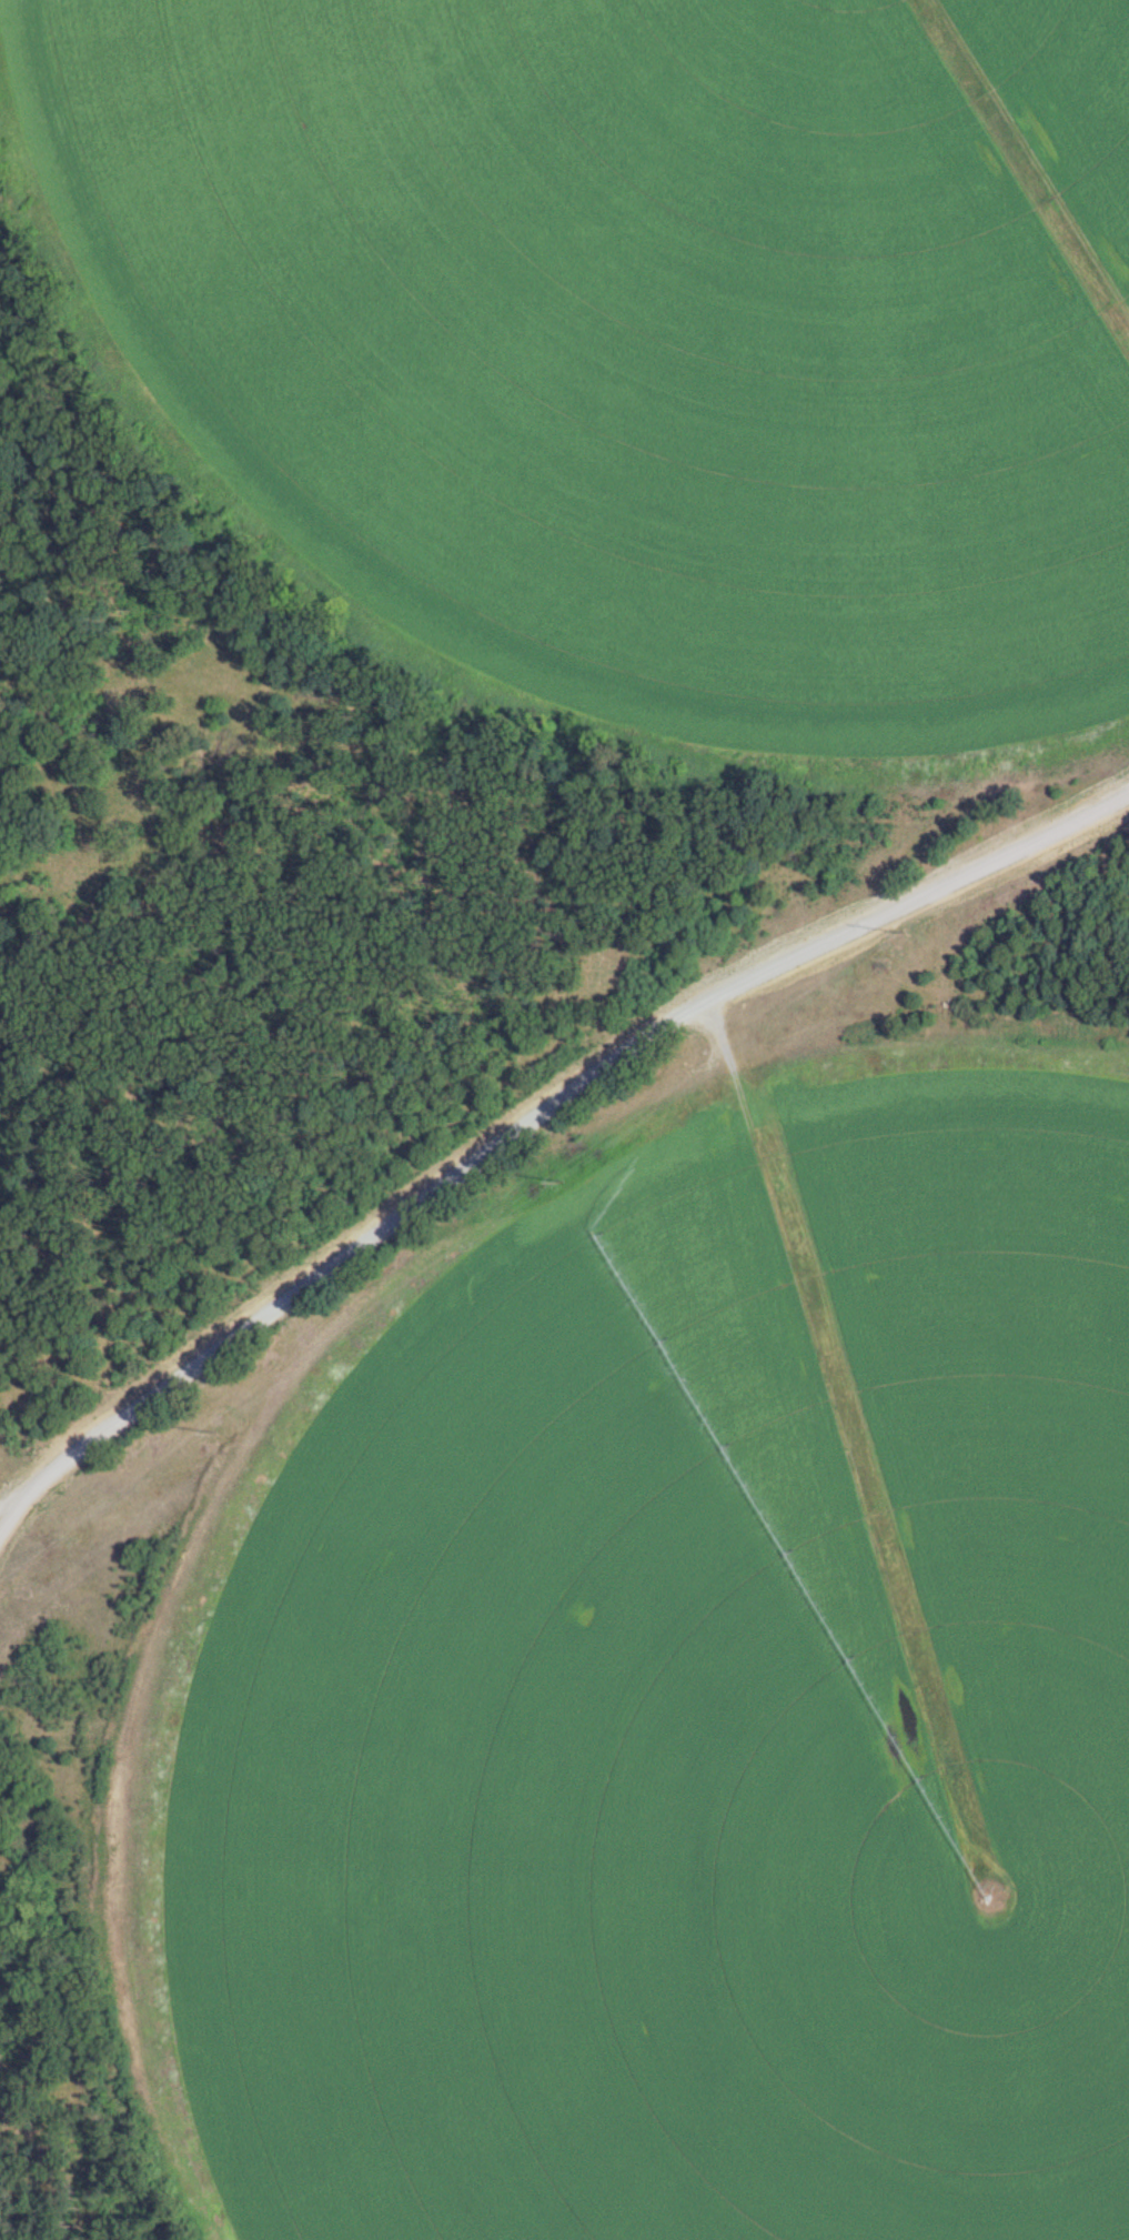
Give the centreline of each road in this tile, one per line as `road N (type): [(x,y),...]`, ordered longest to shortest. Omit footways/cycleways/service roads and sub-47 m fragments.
road 1 (residential): [(1128,790),(710,993),(0,1507)]

